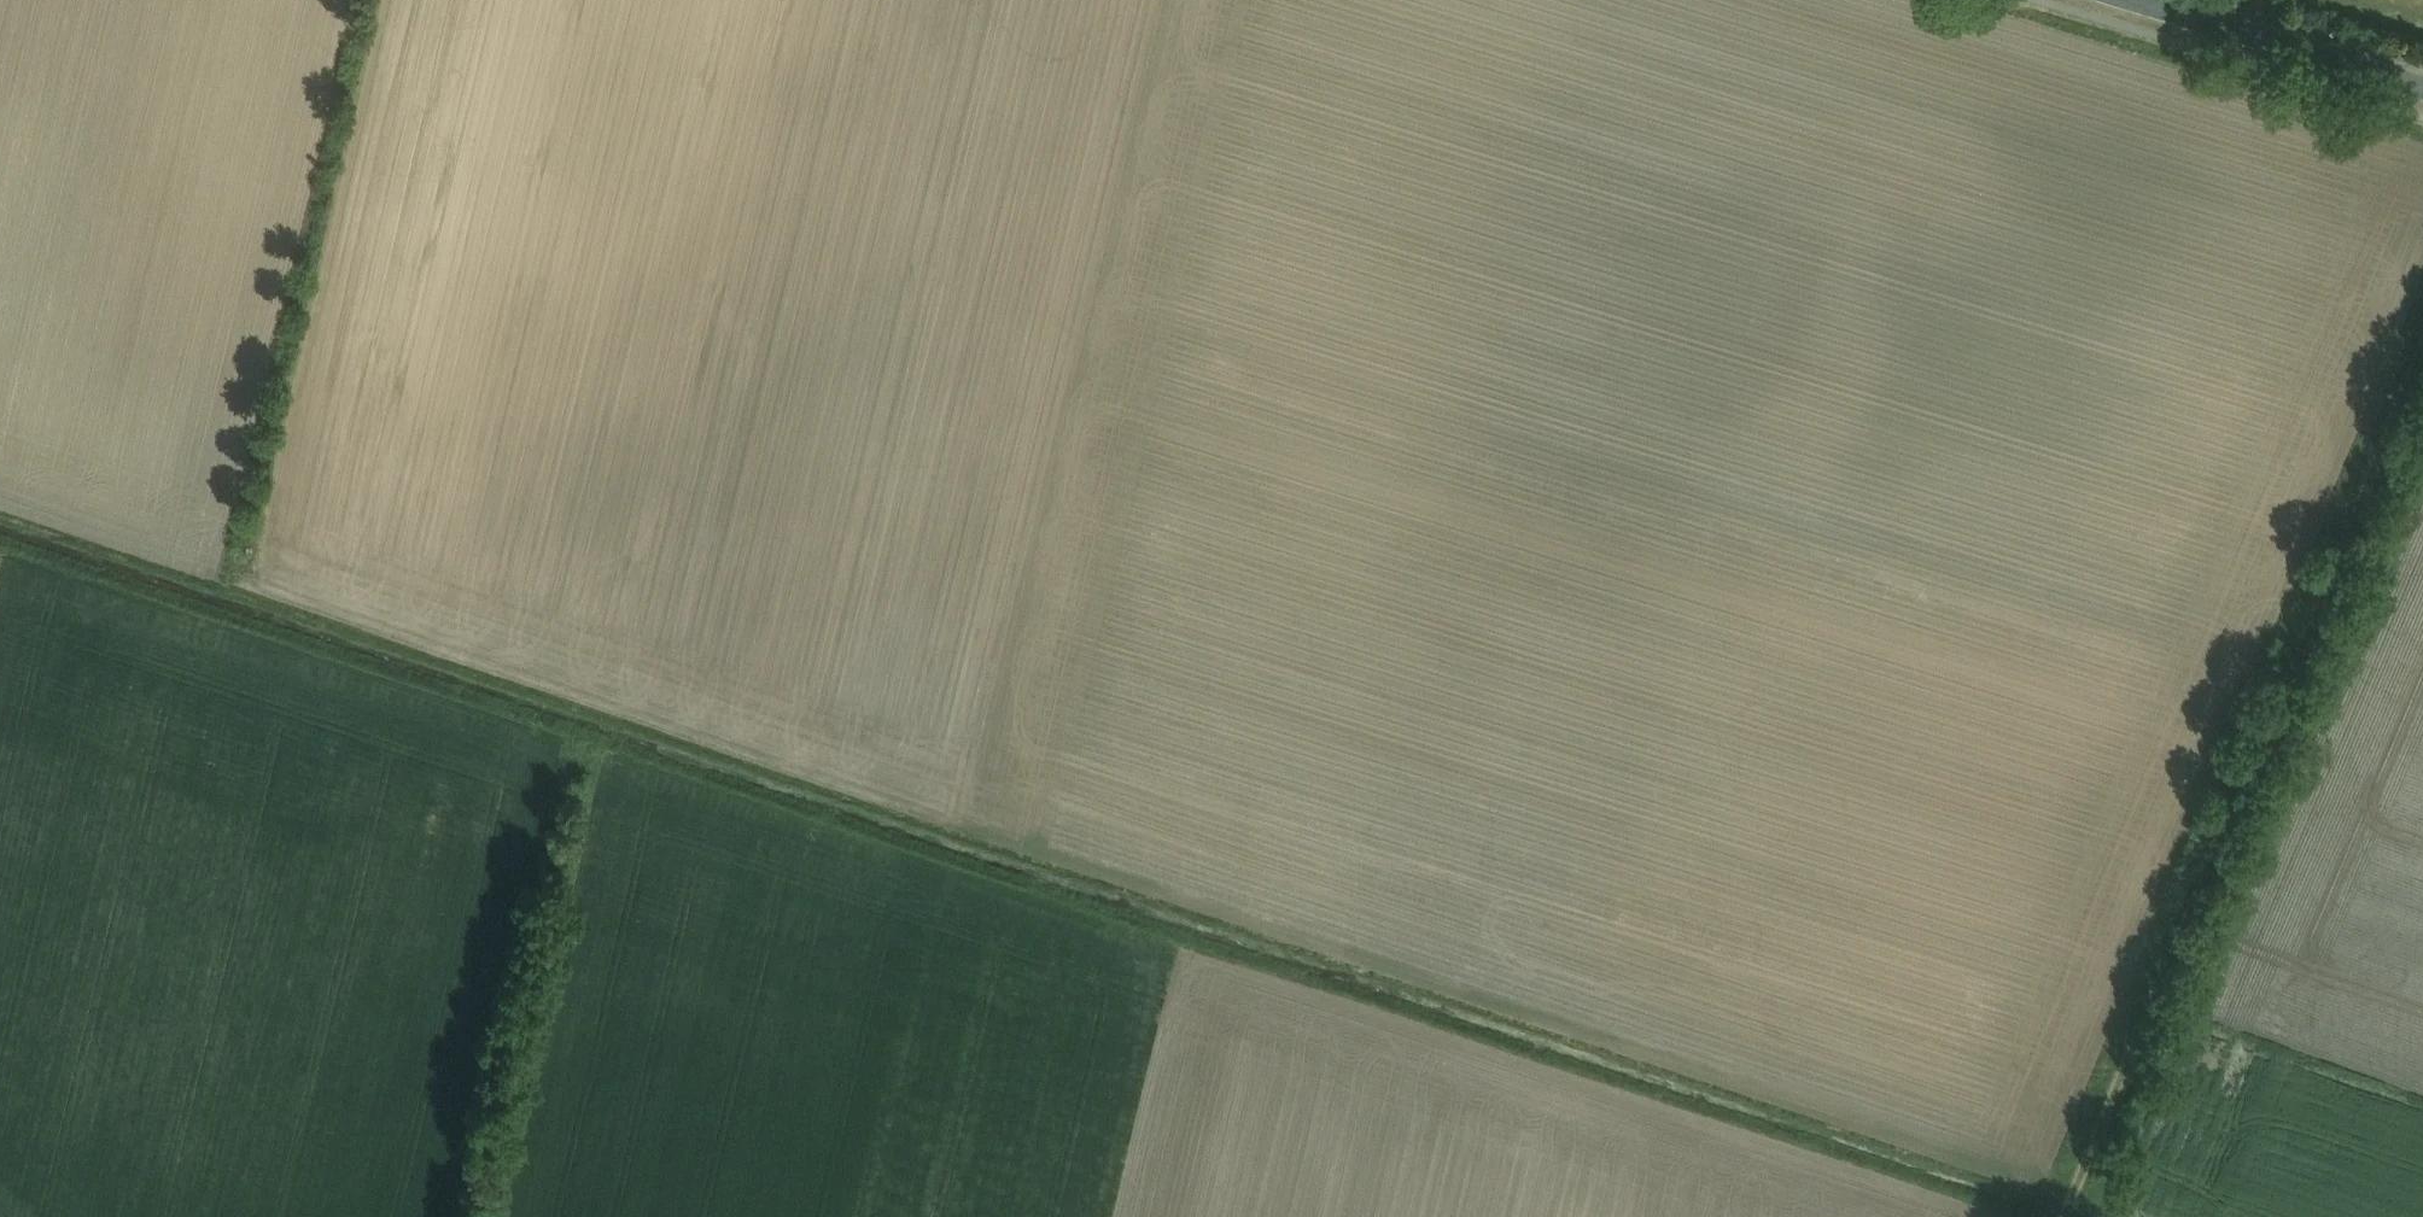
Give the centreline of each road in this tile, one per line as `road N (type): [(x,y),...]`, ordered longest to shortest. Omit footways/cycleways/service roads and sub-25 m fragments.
road 1 (track): [(2422,350),(2067,1216)]
road 2 (tertiary): [(2138,0),(2422,88)]

